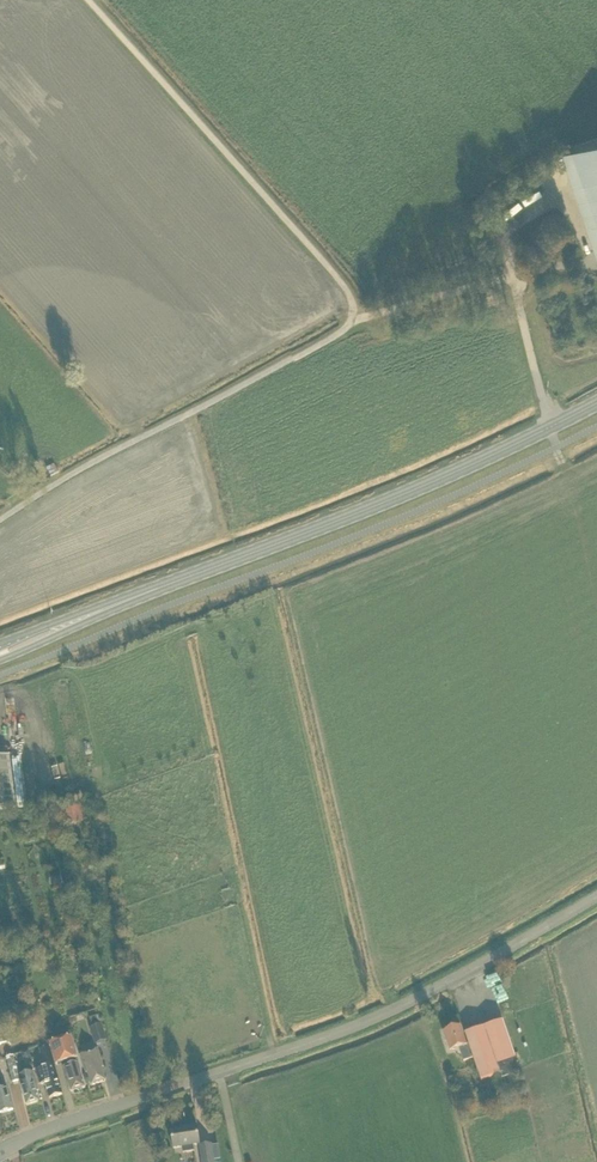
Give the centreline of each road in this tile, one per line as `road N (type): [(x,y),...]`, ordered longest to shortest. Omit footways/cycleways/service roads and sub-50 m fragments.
road 1 (unclassified): [(90,0),(331,269),(352,316),(327,339),(70,474),(0,520)]
road 2 (tertiary): [(0,1153),(383,1017),(596,898)]
road 3 (primary): [(160,587),(384,502),(596,403)]
road 4 (primary): [(0,660),(160,587)]
road 5 (primary): [(160,587),(0,643)]

